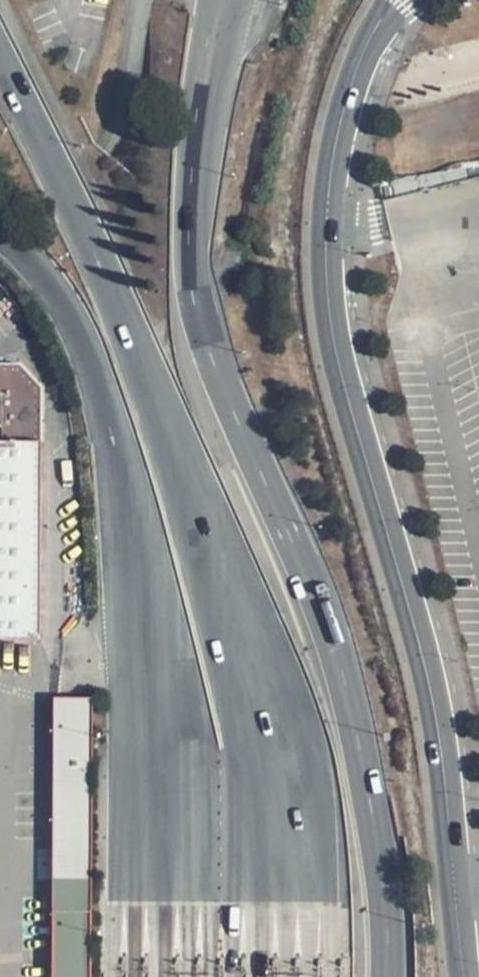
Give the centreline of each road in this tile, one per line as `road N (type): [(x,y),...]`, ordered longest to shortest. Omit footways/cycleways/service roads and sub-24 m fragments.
road 1 (motorway): [(389,976),(386,891),(348,684),(211,352),(196,292),(195,176),(225,0)]
road 2 (unclassified): [(399,0),(370,36),(338,124),(329,177),(328,289),(347,407),(442,751),(465,976)]
road 3 (motorway): [(0,55),(128,317),(231,623),(246,693),(267,895),(266,976)]
road 4 (motorway): [(0,235),(69,311),(113,451),(156,726),(156,976)]

